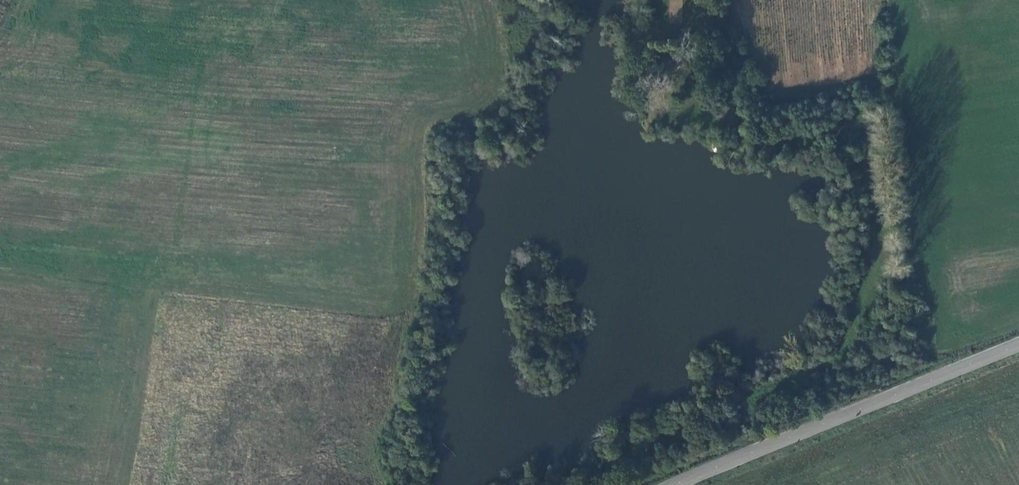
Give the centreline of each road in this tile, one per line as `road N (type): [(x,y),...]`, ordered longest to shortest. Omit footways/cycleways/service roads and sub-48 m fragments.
road 1 (tertiary): [(1018,344),(667,484)]

